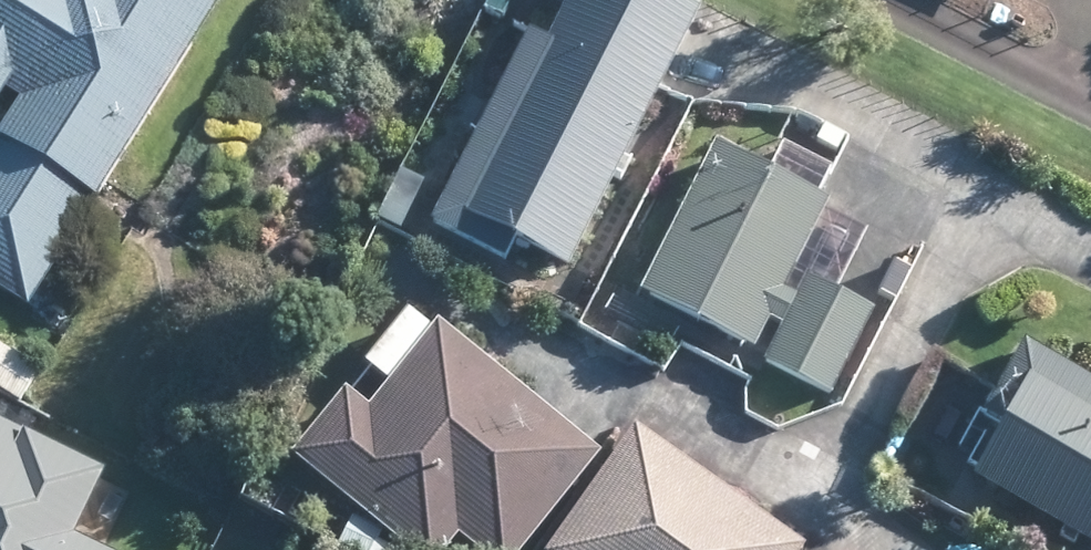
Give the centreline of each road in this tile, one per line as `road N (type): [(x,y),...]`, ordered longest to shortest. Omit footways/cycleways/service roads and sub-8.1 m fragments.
road 1 (residential): [(1090,250),(905,131),(807,86)]

